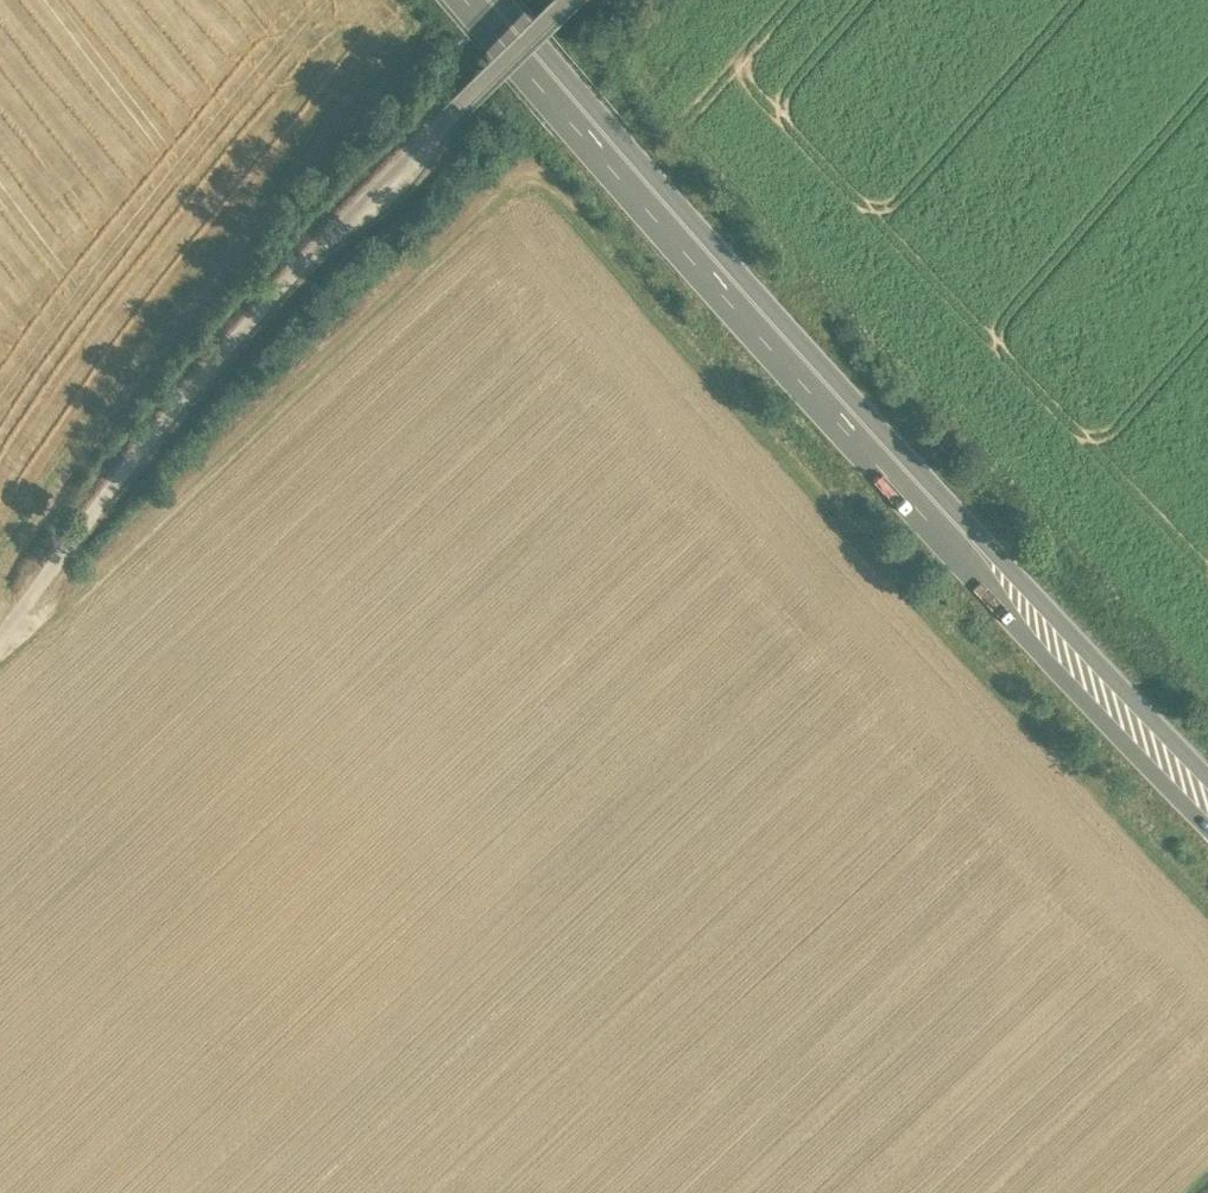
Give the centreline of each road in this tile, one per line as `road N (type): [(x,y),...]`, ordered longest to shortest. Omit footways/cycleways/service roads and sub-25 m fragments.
road 1 (track): [(1207,904),(858,535),(554,185),(532,177),(504,189),(76,597),(20,639),(0,642)]
road 2 (trunk): [(479,0),(940,521),(1207,799)]
road 3 (track): [(0,645),(121,475),(225,349),(566,0)]
road 4 (track): [(1207,671),(1033,464),(633,53)]
road 5 (track): [(0,601),(35,526),(118,395),(209,283),(415,61)]

